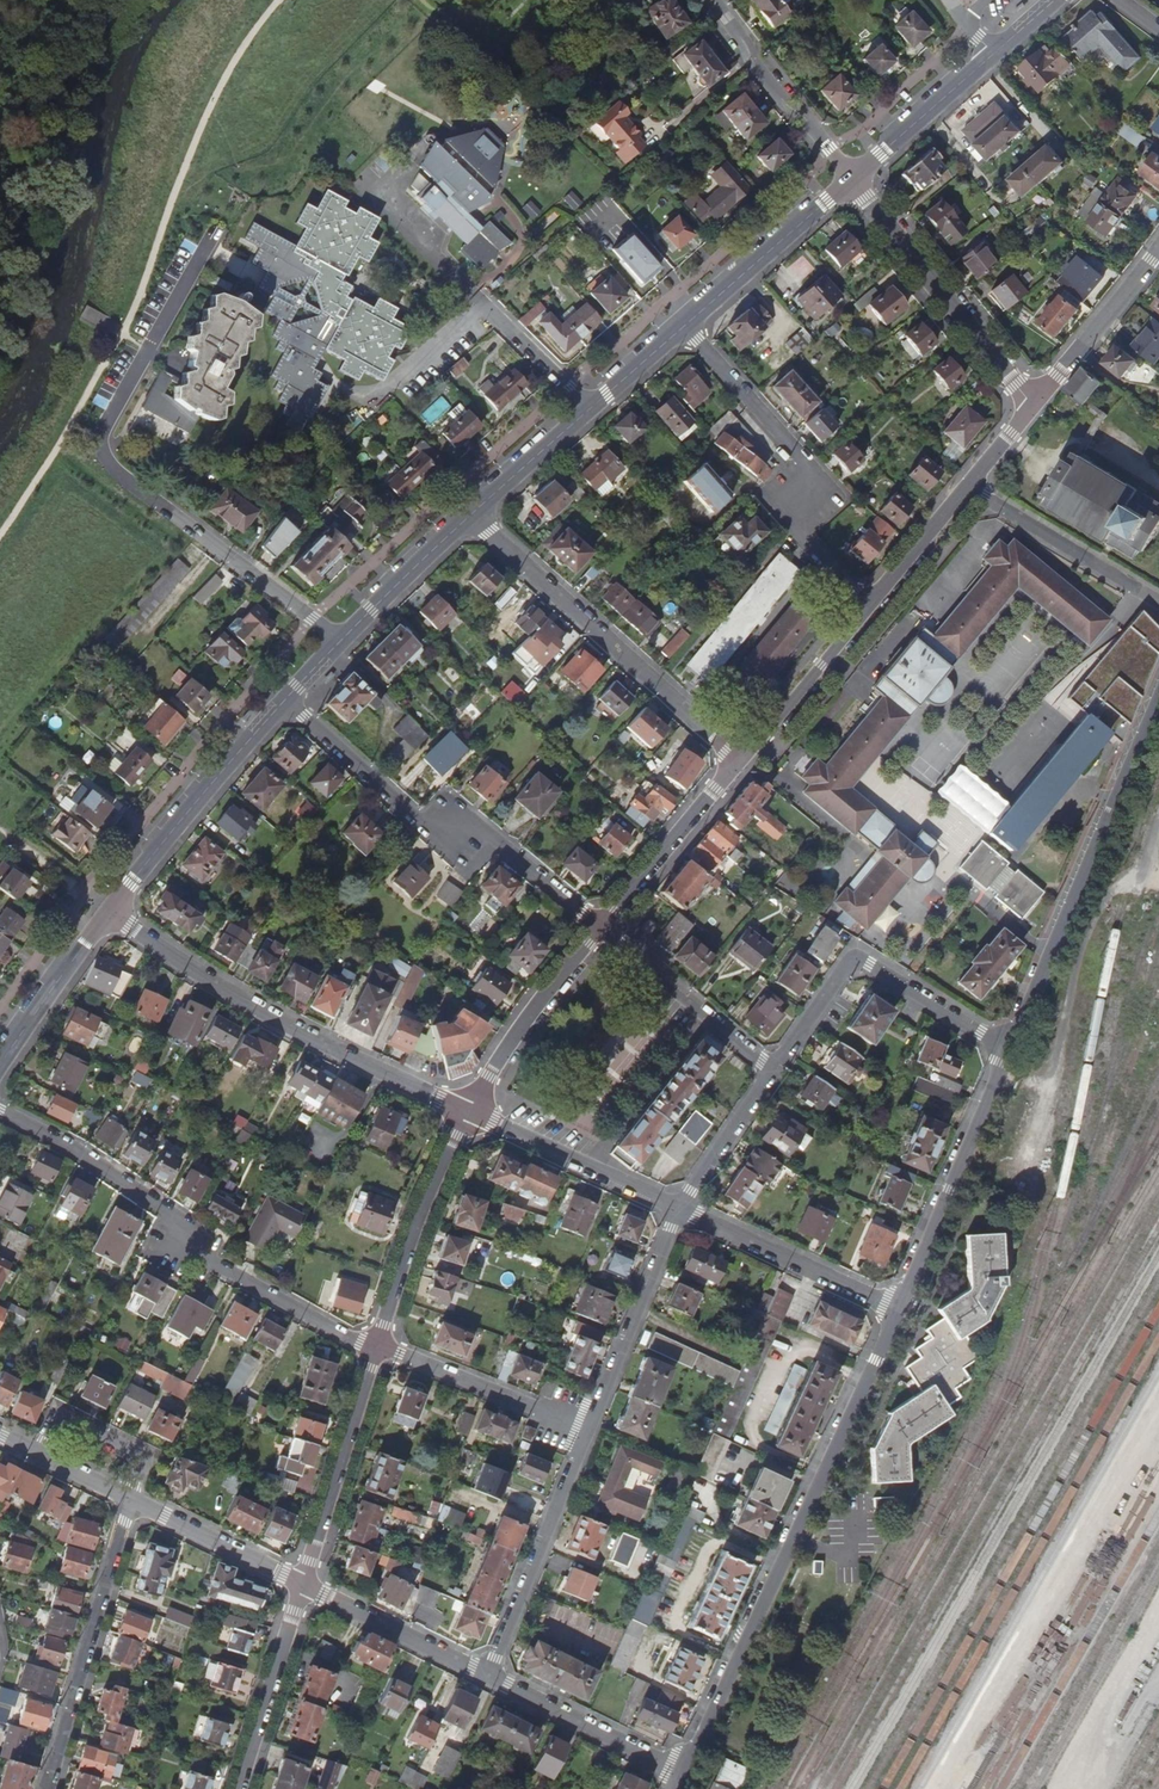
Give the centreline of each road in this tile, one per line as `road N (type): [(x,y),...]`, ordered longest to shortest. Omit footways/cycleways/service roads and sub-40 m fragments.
road 1 (residential): [(900,1310),(685,1772)]
road 2 (residential): [(0,1111),(71,1147),(181,1221),(183,1246),(377,1347)]
road 3 (residential): [(110,910),(279,1019),(469,1110)]
road 4 (residential): [(287,698),(414,816),(499,847),(600,927)]
road 5 (residential): [(1158,700),(1009,1051)]
road 6 (residential): [(470,515),(740,760)]
road 7 (residential): [(685,325),(800,456),(805,537),(865,608)]
road 8 (residential): [(772,1071),(855,959),(1009,1051)]
road 9 (residential): [(131,1499),(48,1788)]
road 10 (residential): [(852,178),(1033,405)]
road 11 (residential): [(1009,1051),(900,1310)]
road 12 (tertiary): [(287,698),(110,910)]
road 13 (tertiary): [(1056,0),(852,178)]
road 14 (residential): [(490,1677),(590,1428)]
road 15 (residential): [(1033,405),(865,608)]
road 16 (tertiary): [(470,515),(287,698)]
road 17 (residential): [(469,1110),(418,1220),(377,1347)]
road 18 (residential): [(377,1347),(303,1583)]
road 19 (residential): [(679,1208),(900,1310)]
road 20 (residential): [(590,1428),(679,1208)]
road 21 (residential): [(469,1110),(679,1208)]
road 22 (residential): [(377,1347),(590,1428)]
road 23 (residential): [(712,0),(754,65),(852,178)]
road 24 (residential): [(600,927),(469,1110)]
road 25 (residential): [(600,927),(772,1071)]
road 26 (tertiary): [(852,178),(685,325)]
road 27 (residential): [(740,760),(600,927)]
road 28 (residential): [(490,1677),(685,1772)]
road 29 (residential): [(303,1583),(240,1788)]
road 30 (residential): [(303,1583),(490,1677)]
road 31 (residential): [(1158,249),(1033,405)]
road 32 (residential): [(865,608),(740,760)]
road 33 (tertiary): [(110,910),(0,1067)]
road 34 (residential): [(131,1499),(303,1583)]
road 35 (residential): [(679,1208),(772,1071)]
road 36 (residential): [(40,1453),(66,1421),(137,1453),(131,1499)]
road 37 (residential): [(590,409),(475,295)]
road 38 (tertiary): [(590,409),(470,515)]
road 39 (tertiary): [(685,325),(590,409)]

